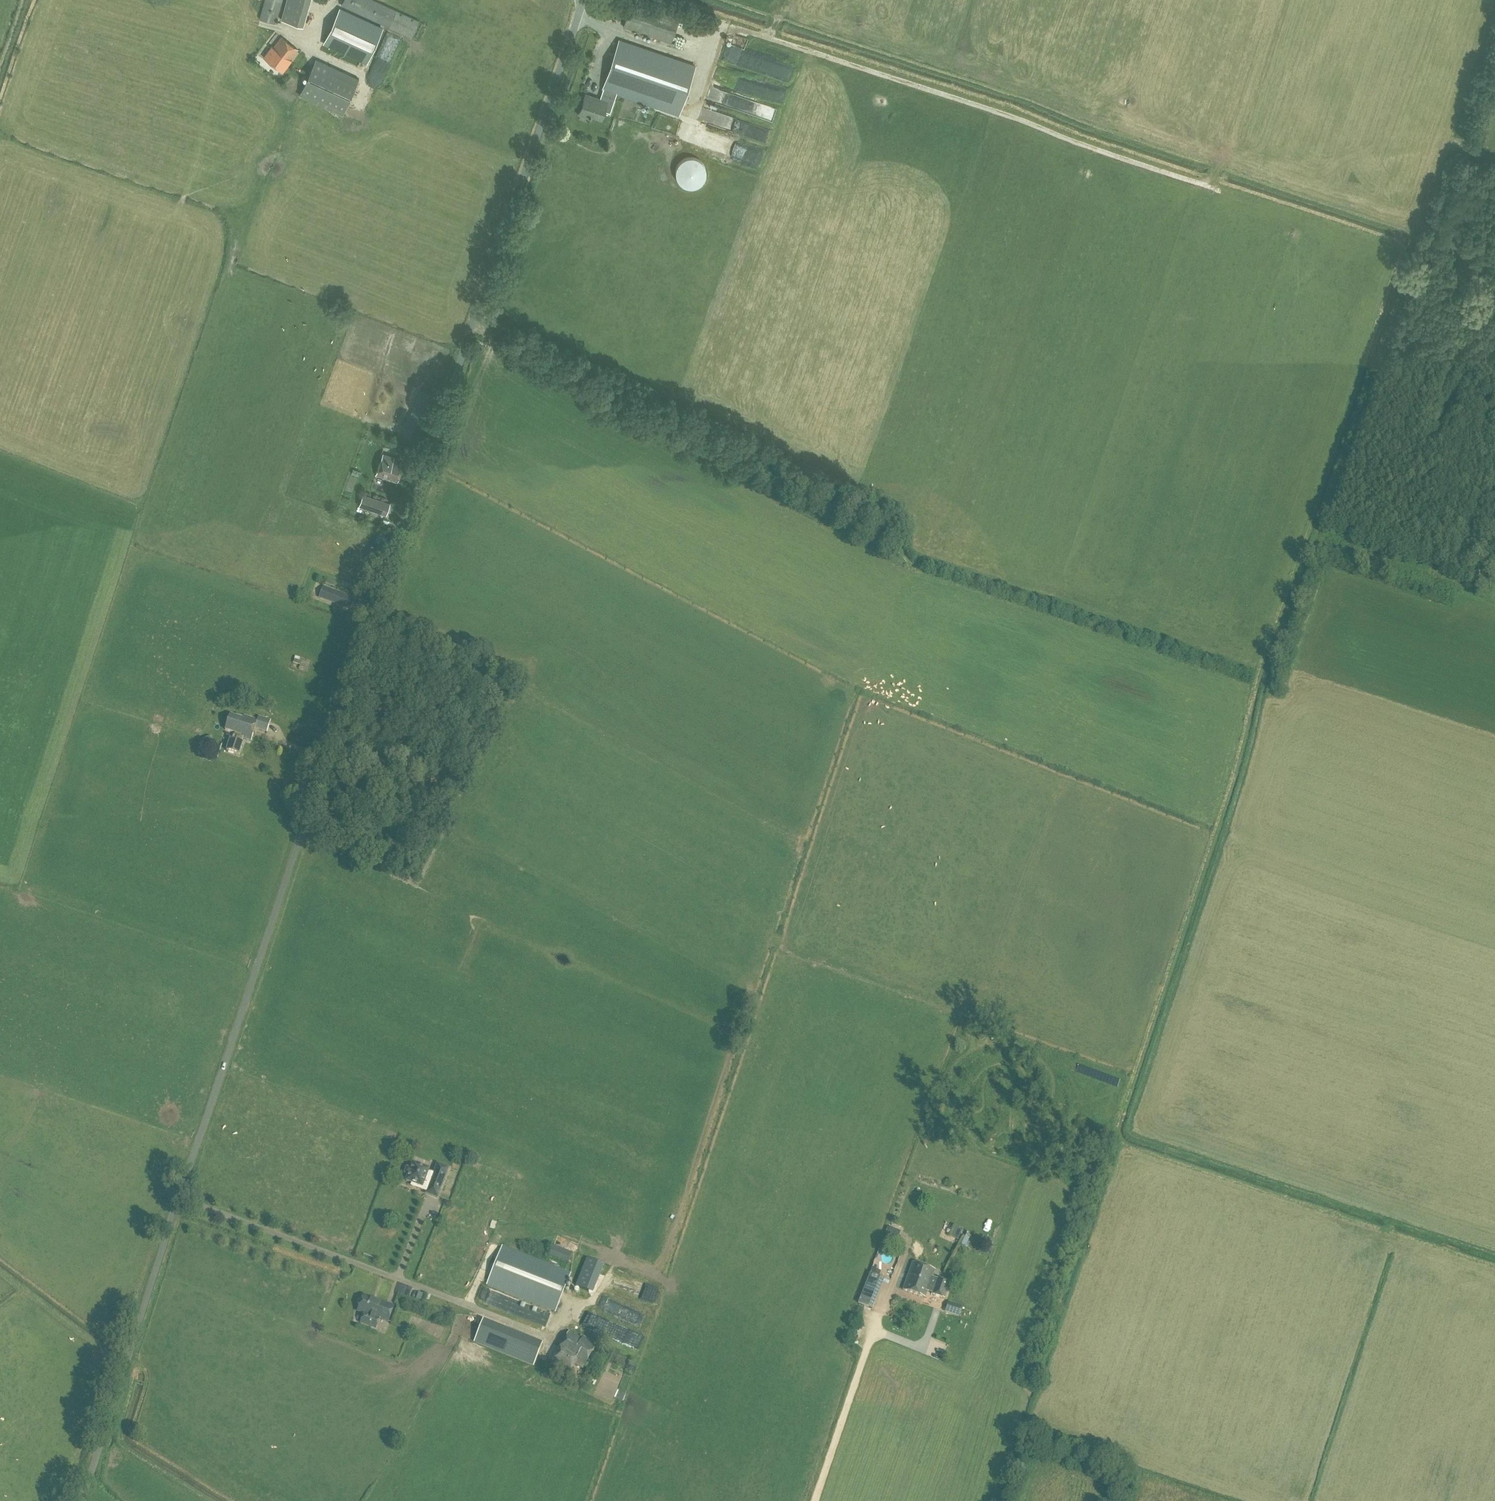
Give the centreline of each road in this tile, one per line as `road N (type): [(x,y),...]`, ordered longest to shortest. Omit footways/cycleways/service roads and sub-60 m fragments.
road 1 (unclassified): [(82,1500),(583,0)]
road 2 (track): [(813,1500),(873,1325)]

